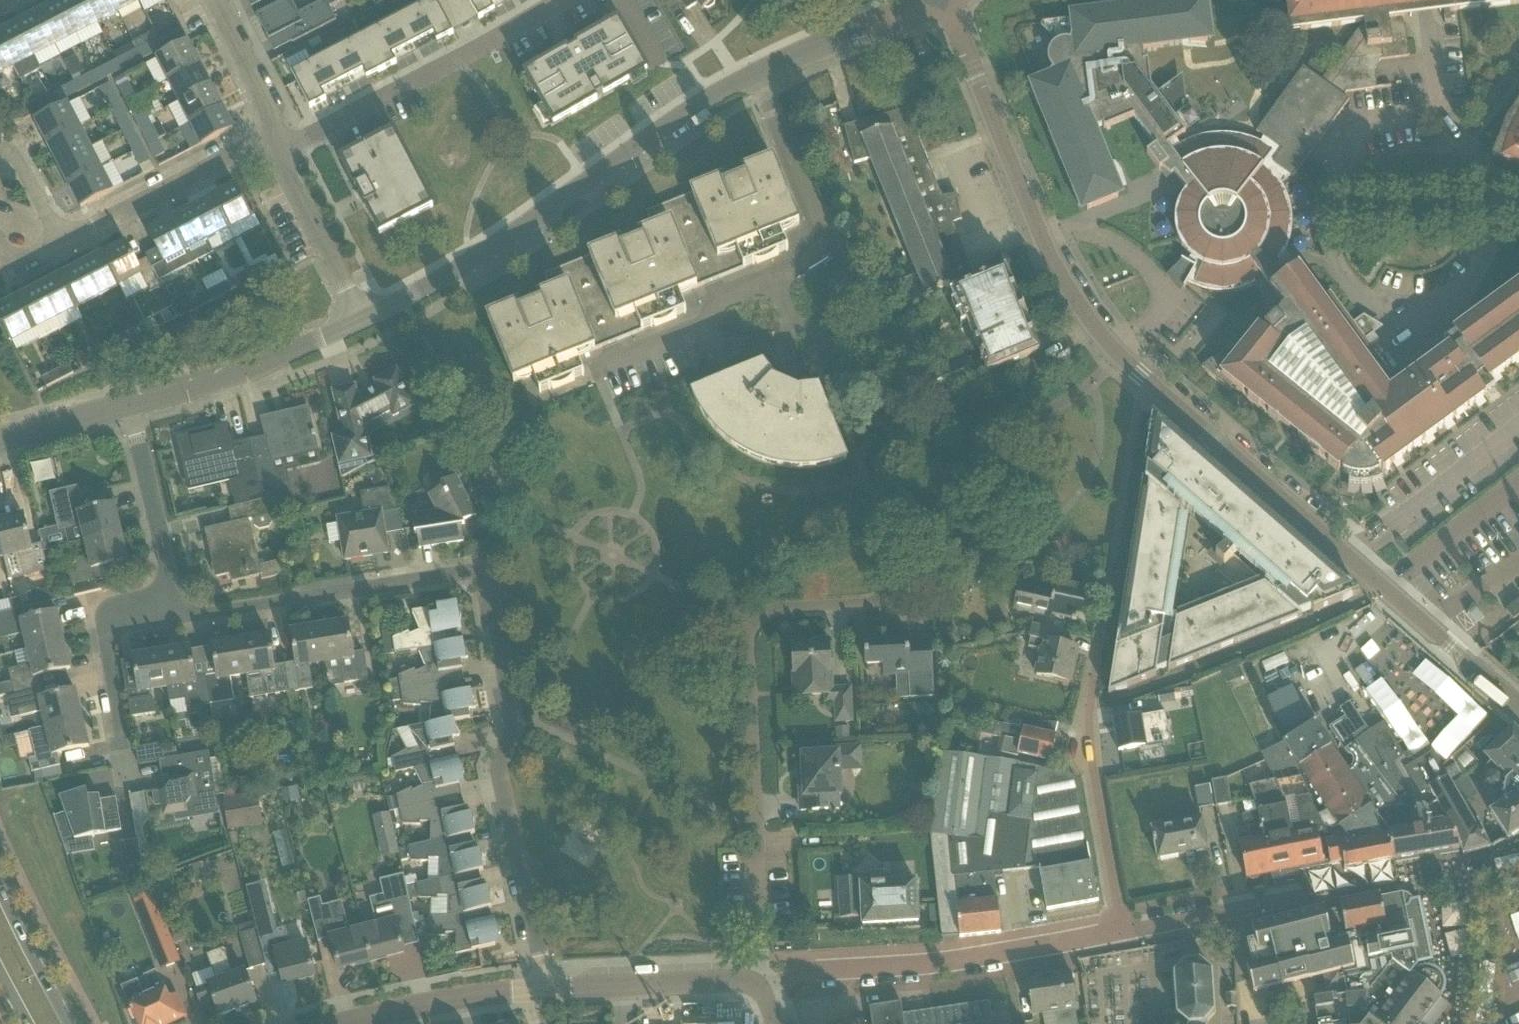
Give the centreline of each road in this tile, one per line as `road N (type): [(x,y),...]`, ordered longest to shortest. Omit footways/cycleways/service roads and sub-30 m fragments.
road 1 (residential): [(763,986),(752,660),(760,628),(783,614),(886,599),(918,565),(978,455),(1005,431),(1078,393),(1118,354)]
road 2 (residential): [(1117,935),(1088,712),(1145,379)]
road 3 (unclassified): [(1442,113),(1485,173),(1491,241),(1468,286),(1432,307),(1368,299),(1338,265),(1330,241),(1326,219),(1337,171),(1369,128),(1387,120)]
road 4 (residential): [(1518,707),(1145,379)]
road 5 (residential): [(754,77),(481,259),(366,323)]
road 6 (residential): [(546,990),(501,769),(509,724),(477,582)]
road 7 (residential): [(1118,354),(1065,285),(944,0)]
road 8 (residential): [(763,986),(808,970),(916,965),(1117,935)]
road 9 (residential): [(273,144),(302,138),(558,0)]
road 10 (residential): [(175,616),(459,577),(477,582)]
road 11 (residential): [(366,323),(128,405)]
road 12 (residential): [(778,278),(830,255),(754,77)]
road 13 (residential): [(62,243),(237,152),(273,144)]
road 14 (residential): [(128,784),(106,649),(111,630),(130,620),(175,616)]
road 15 (residential): [(546,990),(736,979),(763,986)]
road 16 (residential): [(175,616),(128,405)]
road 17 (residential): [(334,1023),(440,1000),(546,990)]
road 18 (residential): [(596,368),(698,333),(728,300),(778,278)]
road 19 (residential): [(366,323),(273,144)]
road 20 (residential): [(934,0),(754,77)]
road 21 (residential): [(273,144),(209,0)]
road 22 (tertiary): [(66,1023),(0,889)]
road 23 (residential): [(1117,935),(1255,913)]
road 24 (residential): [(794,326),(780,349),(788,368),(801,373),(818,369),(827,354),(822,336),(800,325)]
road 25 (residential): [(128,405),(0,441)]

